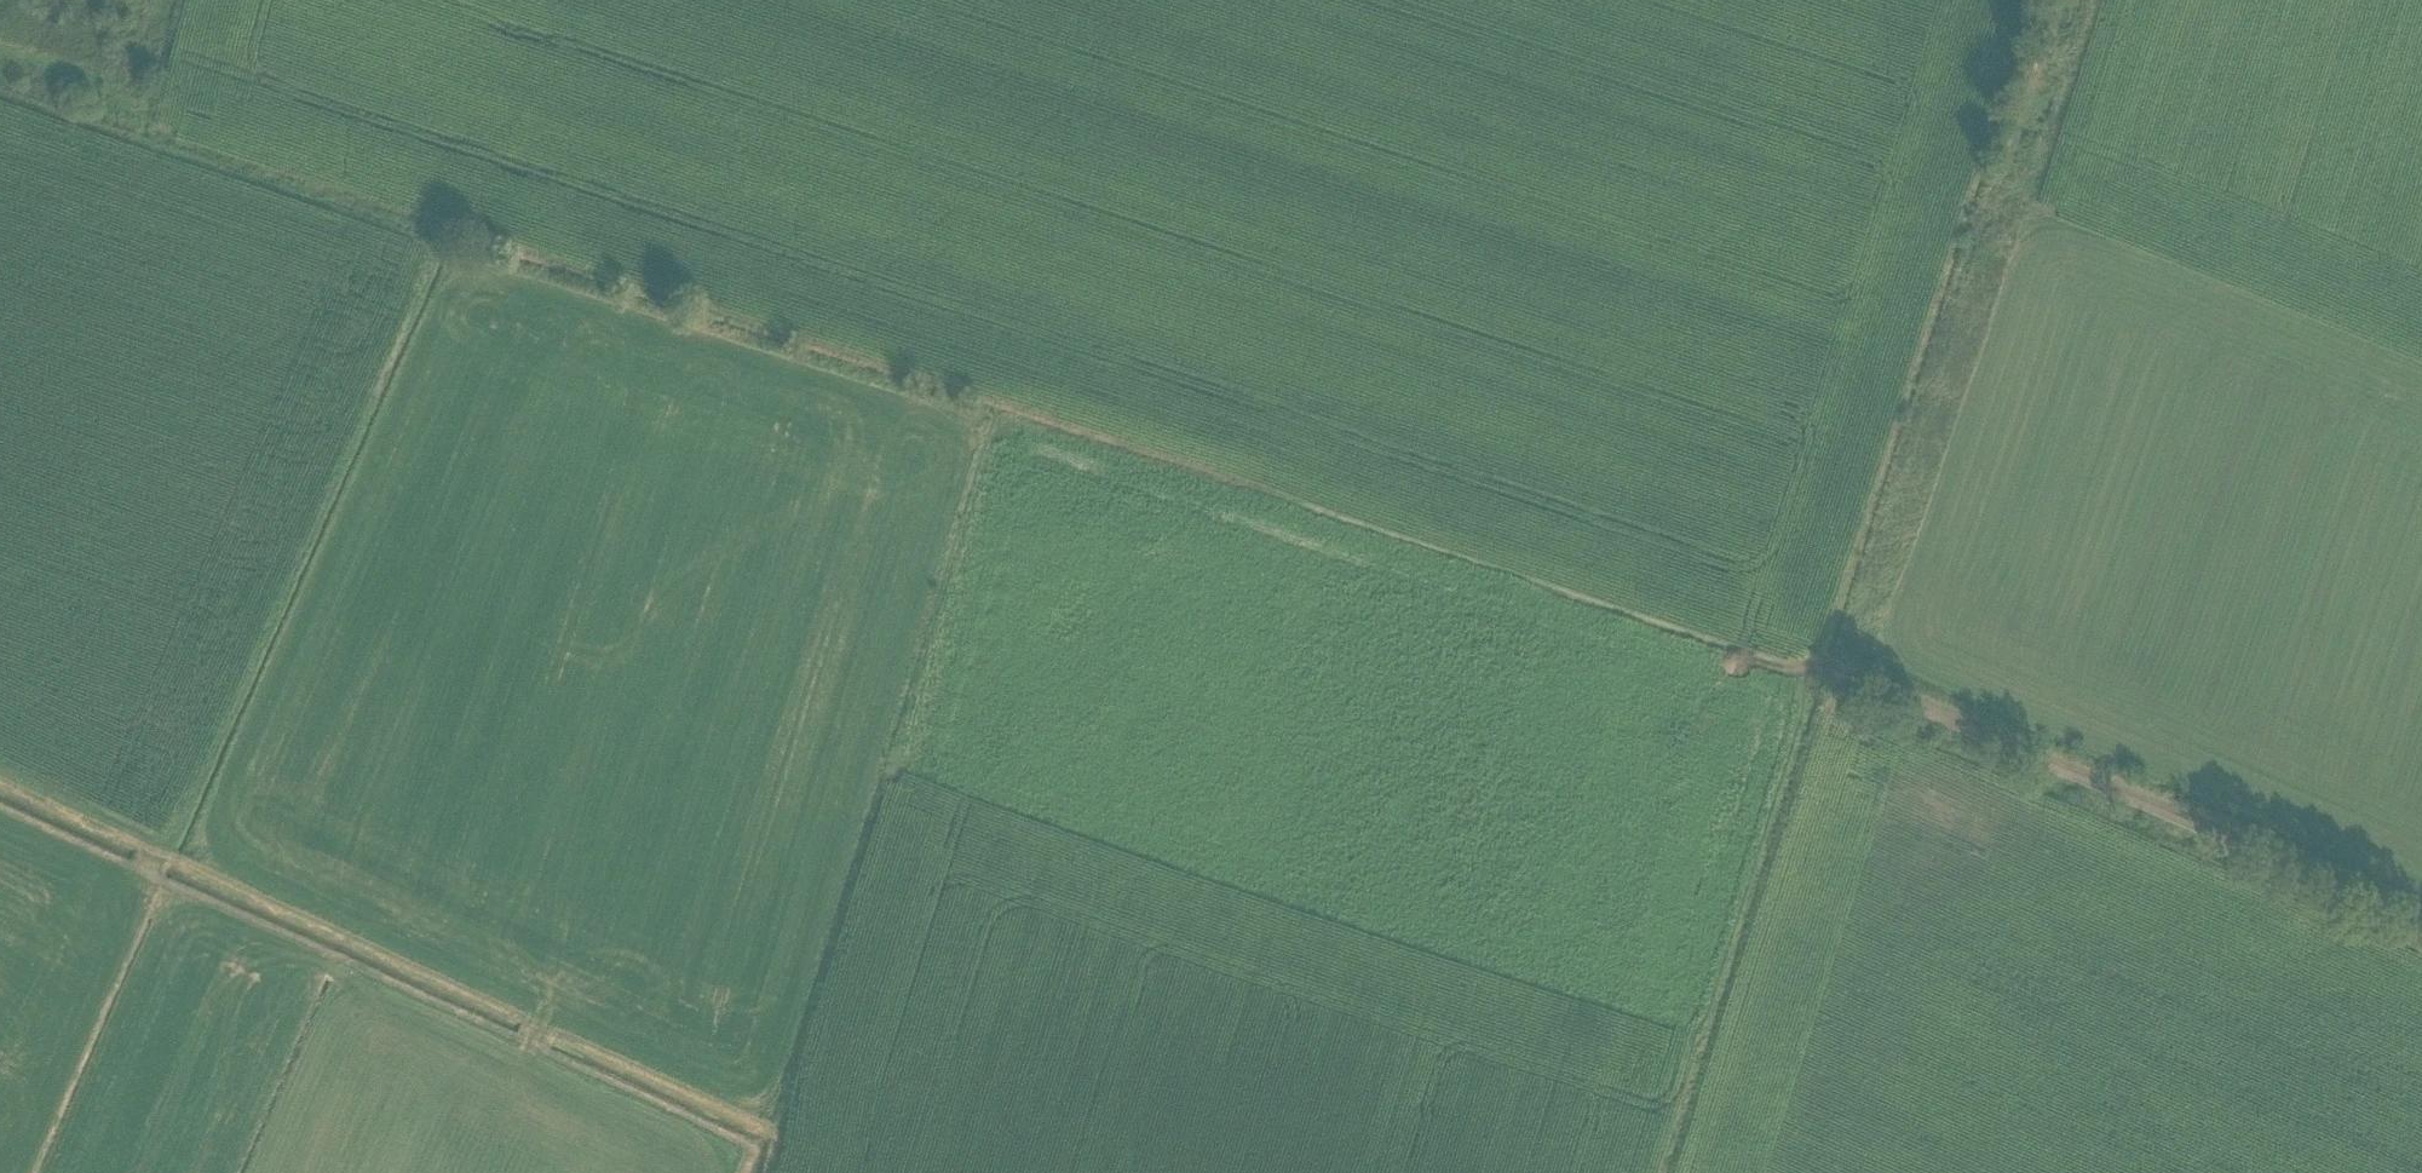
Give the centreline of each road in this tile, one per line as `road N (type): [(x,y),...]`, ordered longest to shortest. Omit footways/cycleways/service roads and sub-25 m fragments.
road 1 (track): [(2421,909),(1840,663)]

